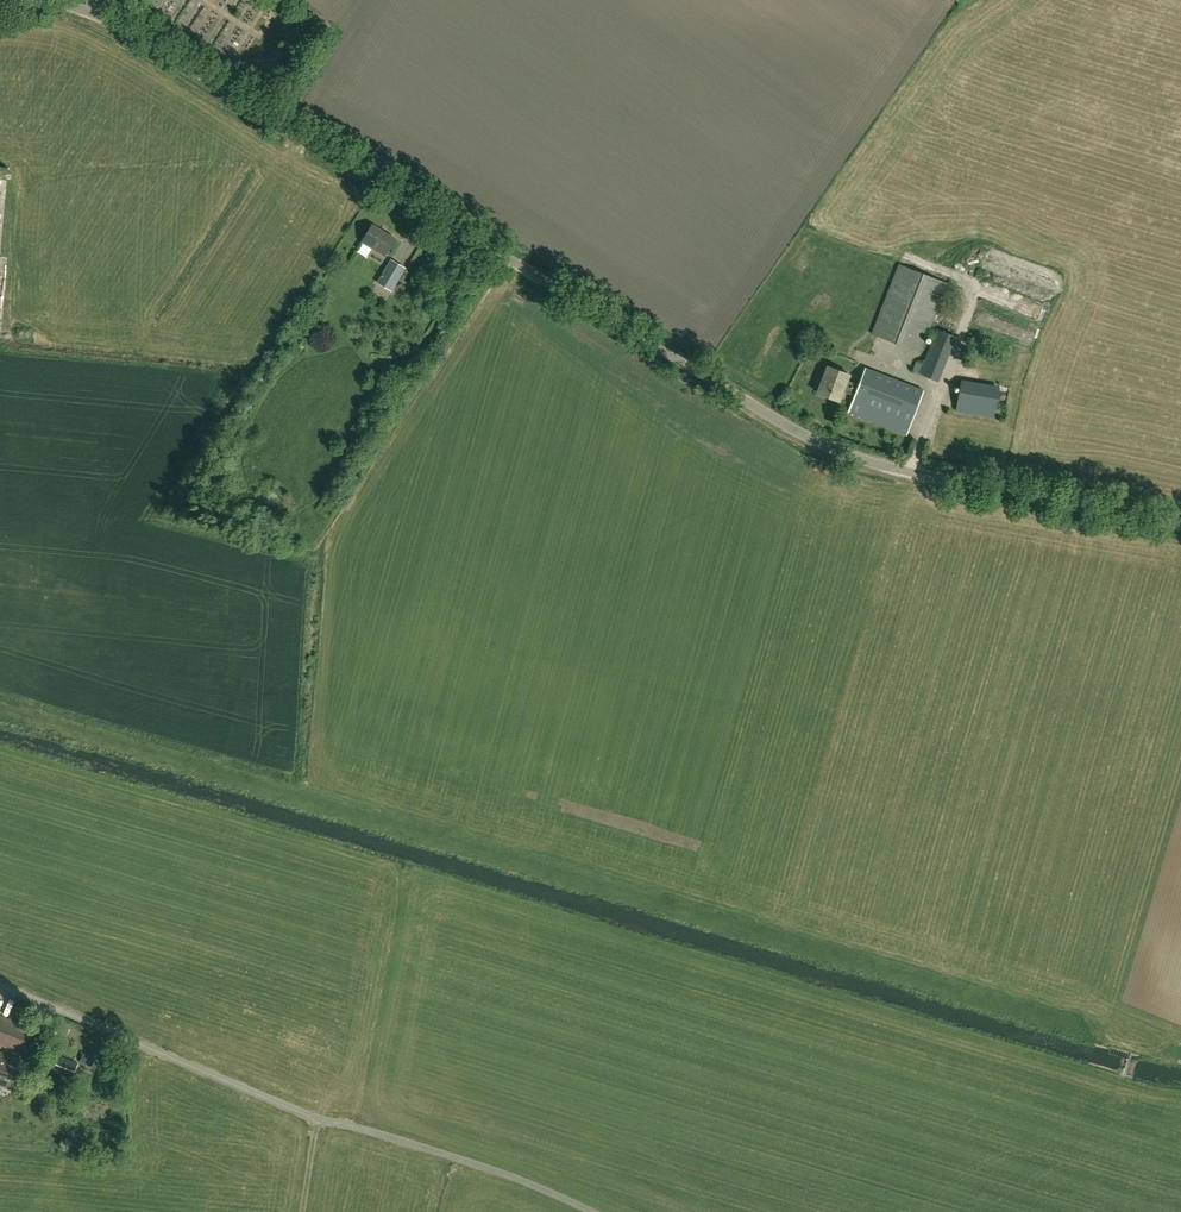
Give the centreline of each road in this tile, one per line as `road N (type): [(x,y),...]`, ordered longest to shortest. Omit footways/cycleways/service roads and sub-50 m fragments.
road 1 (unclassified): [(1180,525),(923,477),(817,443),(120,25),(49,0)]

